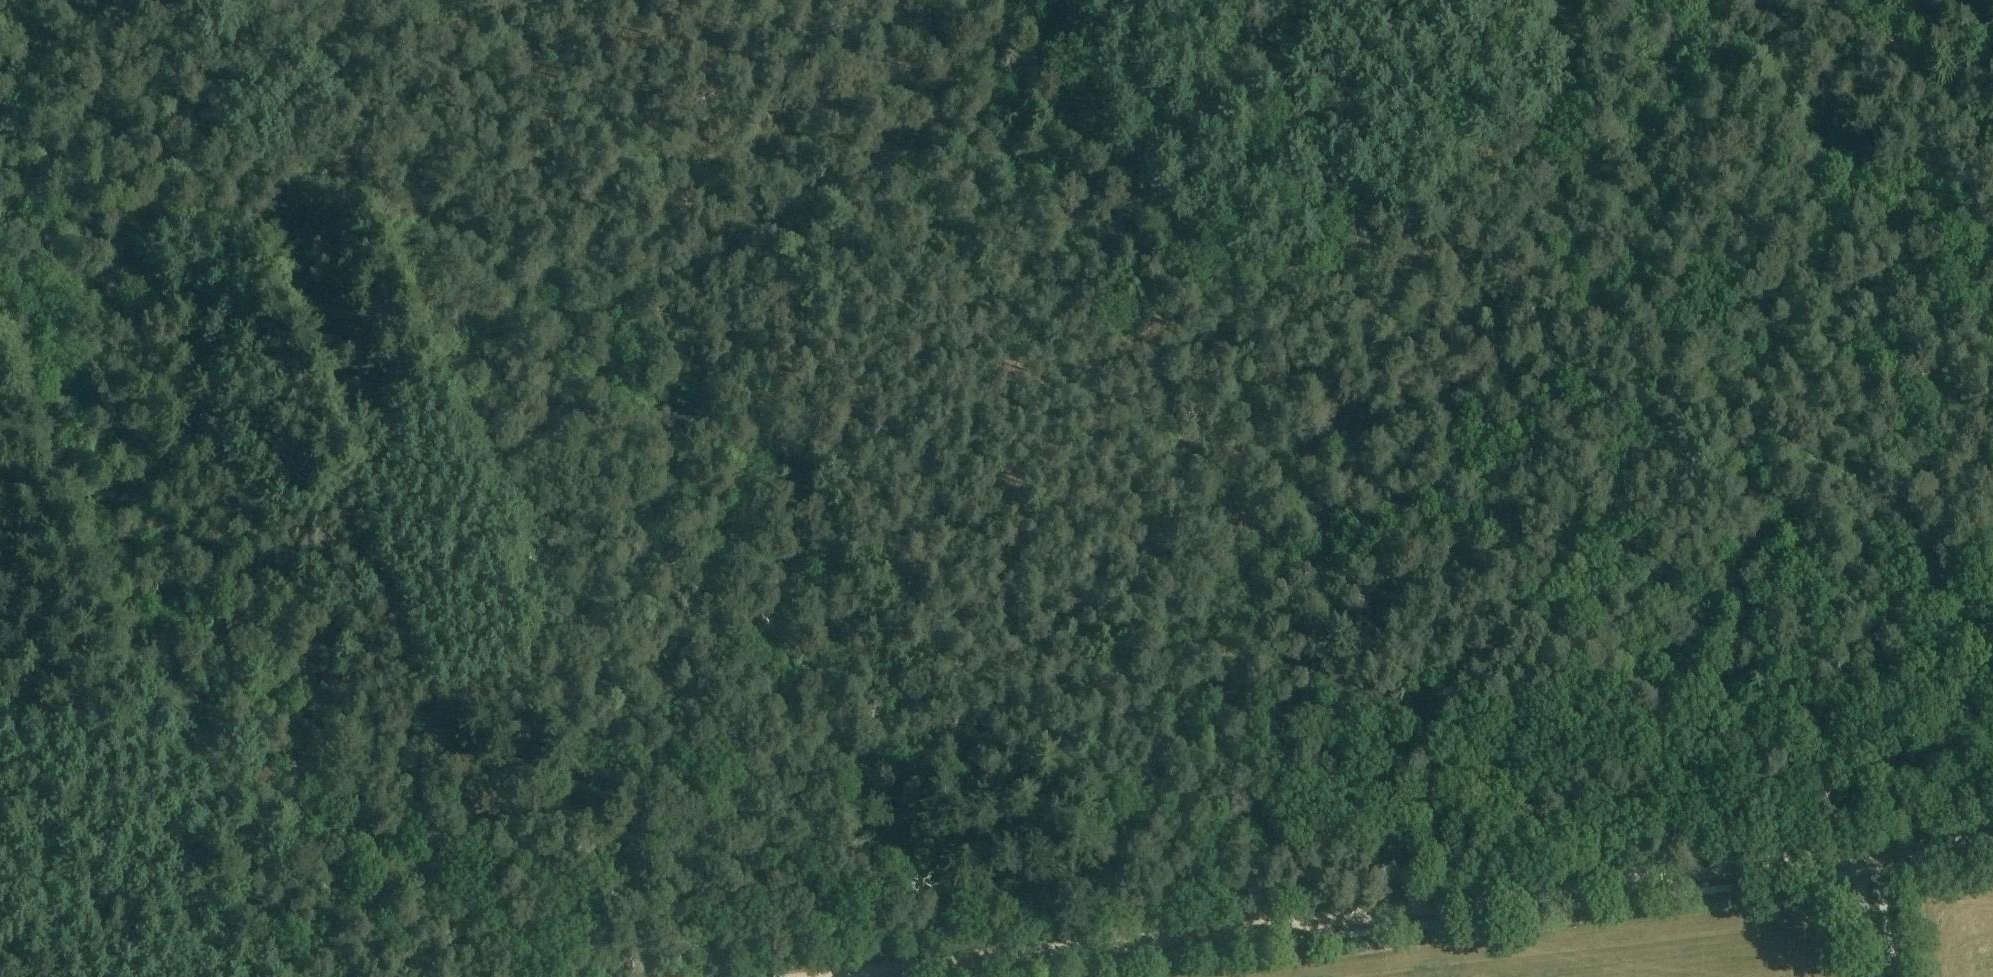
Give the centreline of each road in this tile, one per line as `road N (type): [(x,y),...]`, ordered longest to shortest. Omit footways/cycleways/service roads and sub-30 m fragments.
road 1 (track): [(1992,842),(862,976)]
road 2 (track): [(1879,976),(1857,859)]

